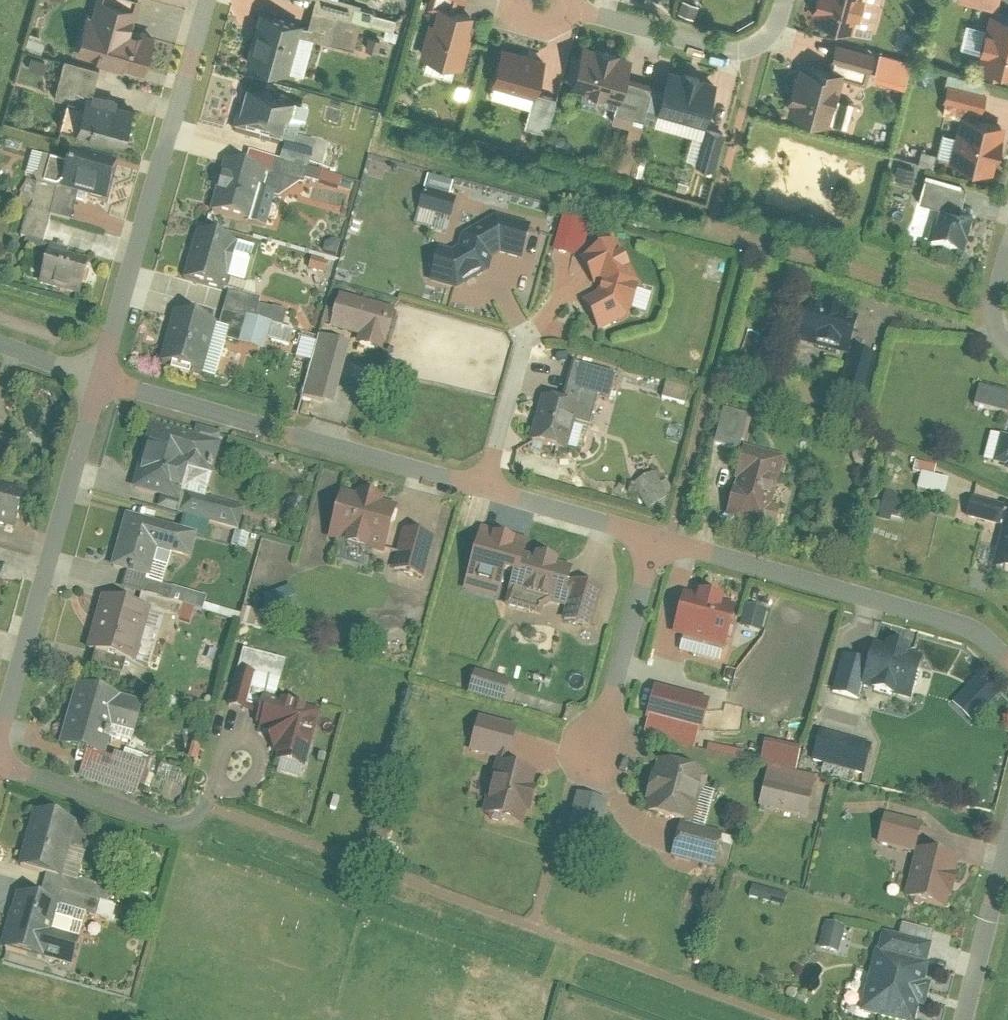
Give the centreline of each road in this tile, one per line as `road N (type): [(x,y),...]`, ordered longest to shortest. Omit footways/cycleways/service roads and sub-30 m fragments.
road 1 (residential): [(209,0),(102,388)]
road 2 (residential): [(485,495),(102,388)]
road 3 (residential): [(1007,667),(977,637),(654,547)]
road 4 (residential): [(102,388),(0,743)]
road 5 (residential): [(784,0),(777,27),(748,53),(546,0)]
road 6 (residential): [(0,767),(169,833),(192,827),(206,812)]
road 7 (residential): [(597,757),(654,547)]
road 8 (residential): [(960,1019),(1007,823)]
road 9 (residential): [(654,547),(485,495)]
road 10 (residential): [(524,342),(485,495)]
road 11 (residential): [(1007,350),(992,313),(1007,231)]

